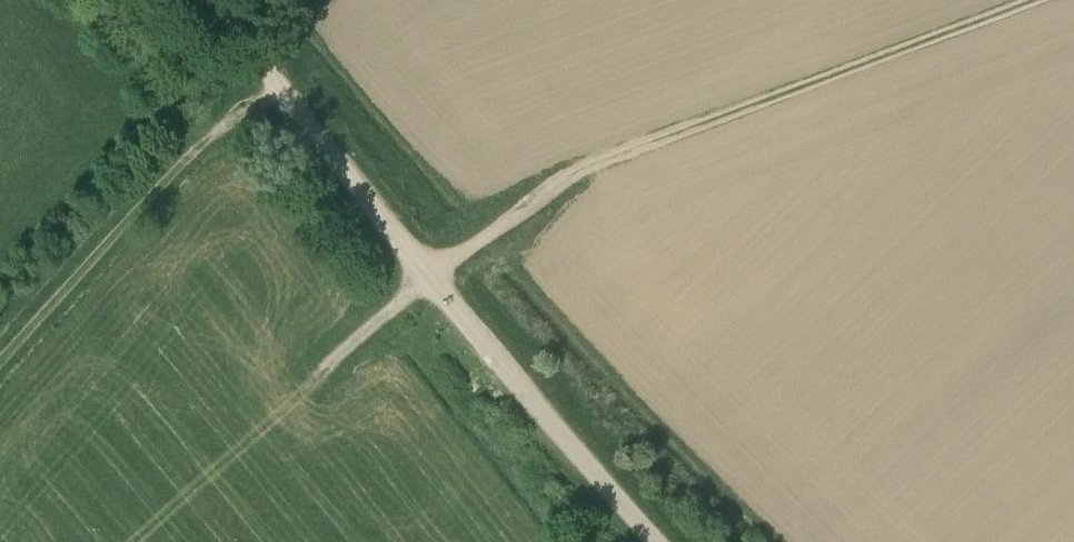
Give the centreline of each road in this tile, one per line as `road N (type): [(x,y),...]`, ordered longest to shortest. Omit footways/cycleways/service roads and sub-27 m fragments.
road 1 (track): [(1028,0),(555,181),(429,273),(327,365)]
road 2 (unclassified): [(658,541),(429,273),(217,0)]
road 3 (track): [(0,364),(199,144),(280,83)]

